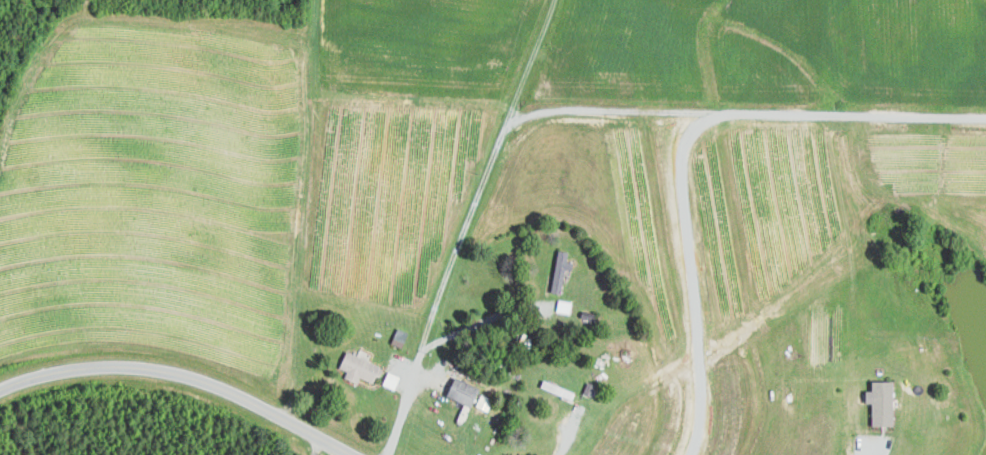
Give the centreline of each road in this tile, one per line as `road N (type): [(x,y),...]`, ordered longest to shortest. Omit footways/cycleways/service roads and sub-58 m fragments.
road 1 (residential): [(354,454),(255,403),(149,369),(96,366),(0,389)]

